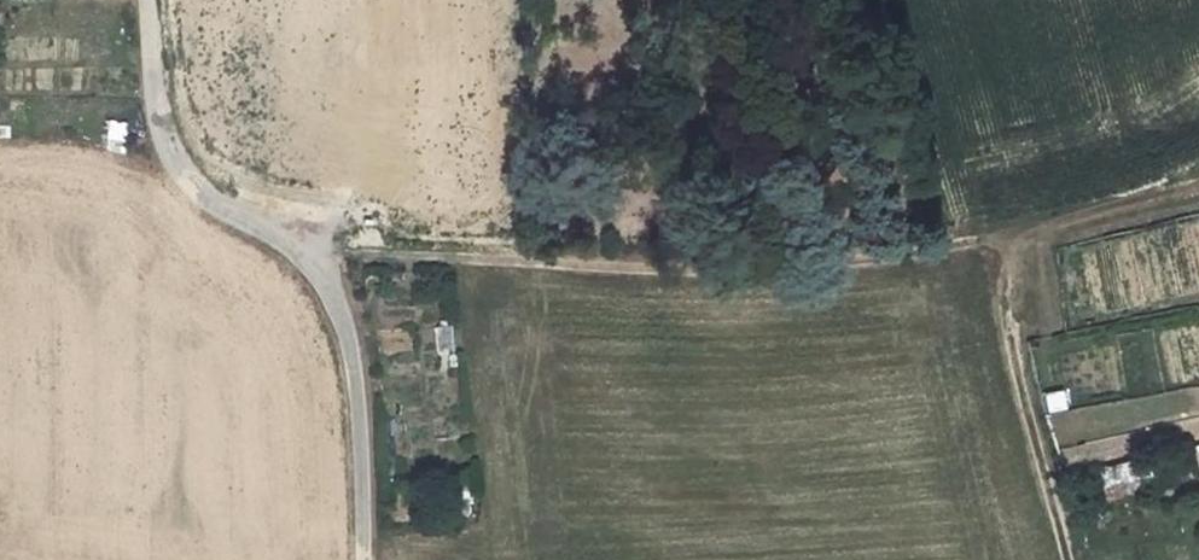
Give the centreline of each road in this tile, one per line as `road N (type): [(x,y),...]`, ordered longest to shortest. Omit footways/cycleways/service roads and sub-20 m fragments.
road 1 (unclassified): [(359,559),(349,340),(324,277),(192,182),(152,100),(148,0)]

